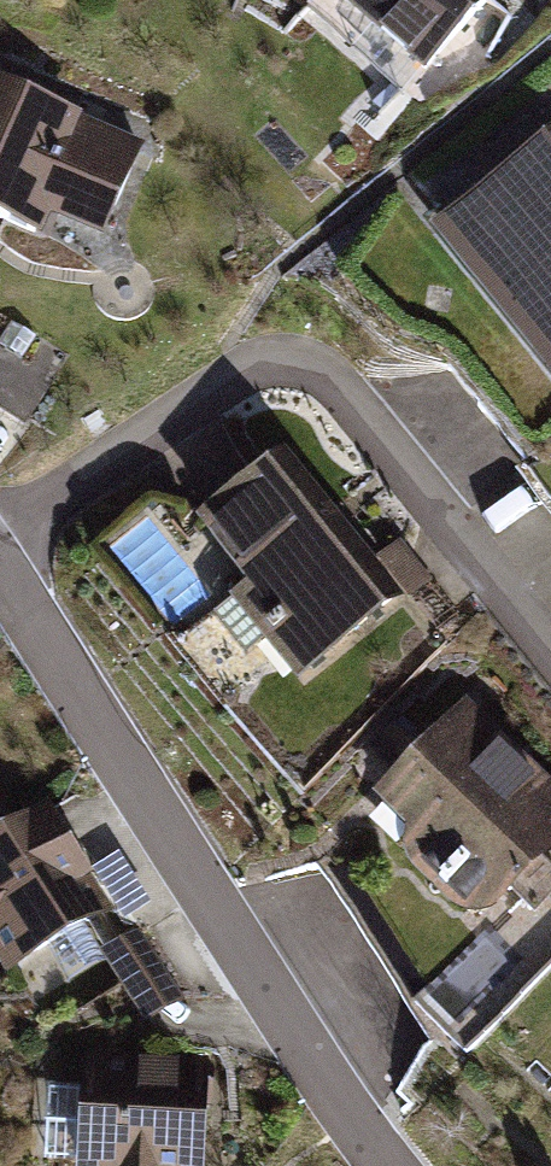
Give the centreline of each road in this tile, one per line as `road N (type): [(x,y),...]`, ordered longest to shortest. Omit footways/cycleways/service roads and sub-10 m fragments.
road 1 (residential): [(0,521),(203,382),(275,368),(321,370),(550,651)]
road 2 (residential): [(388,1165),(0,583)]

